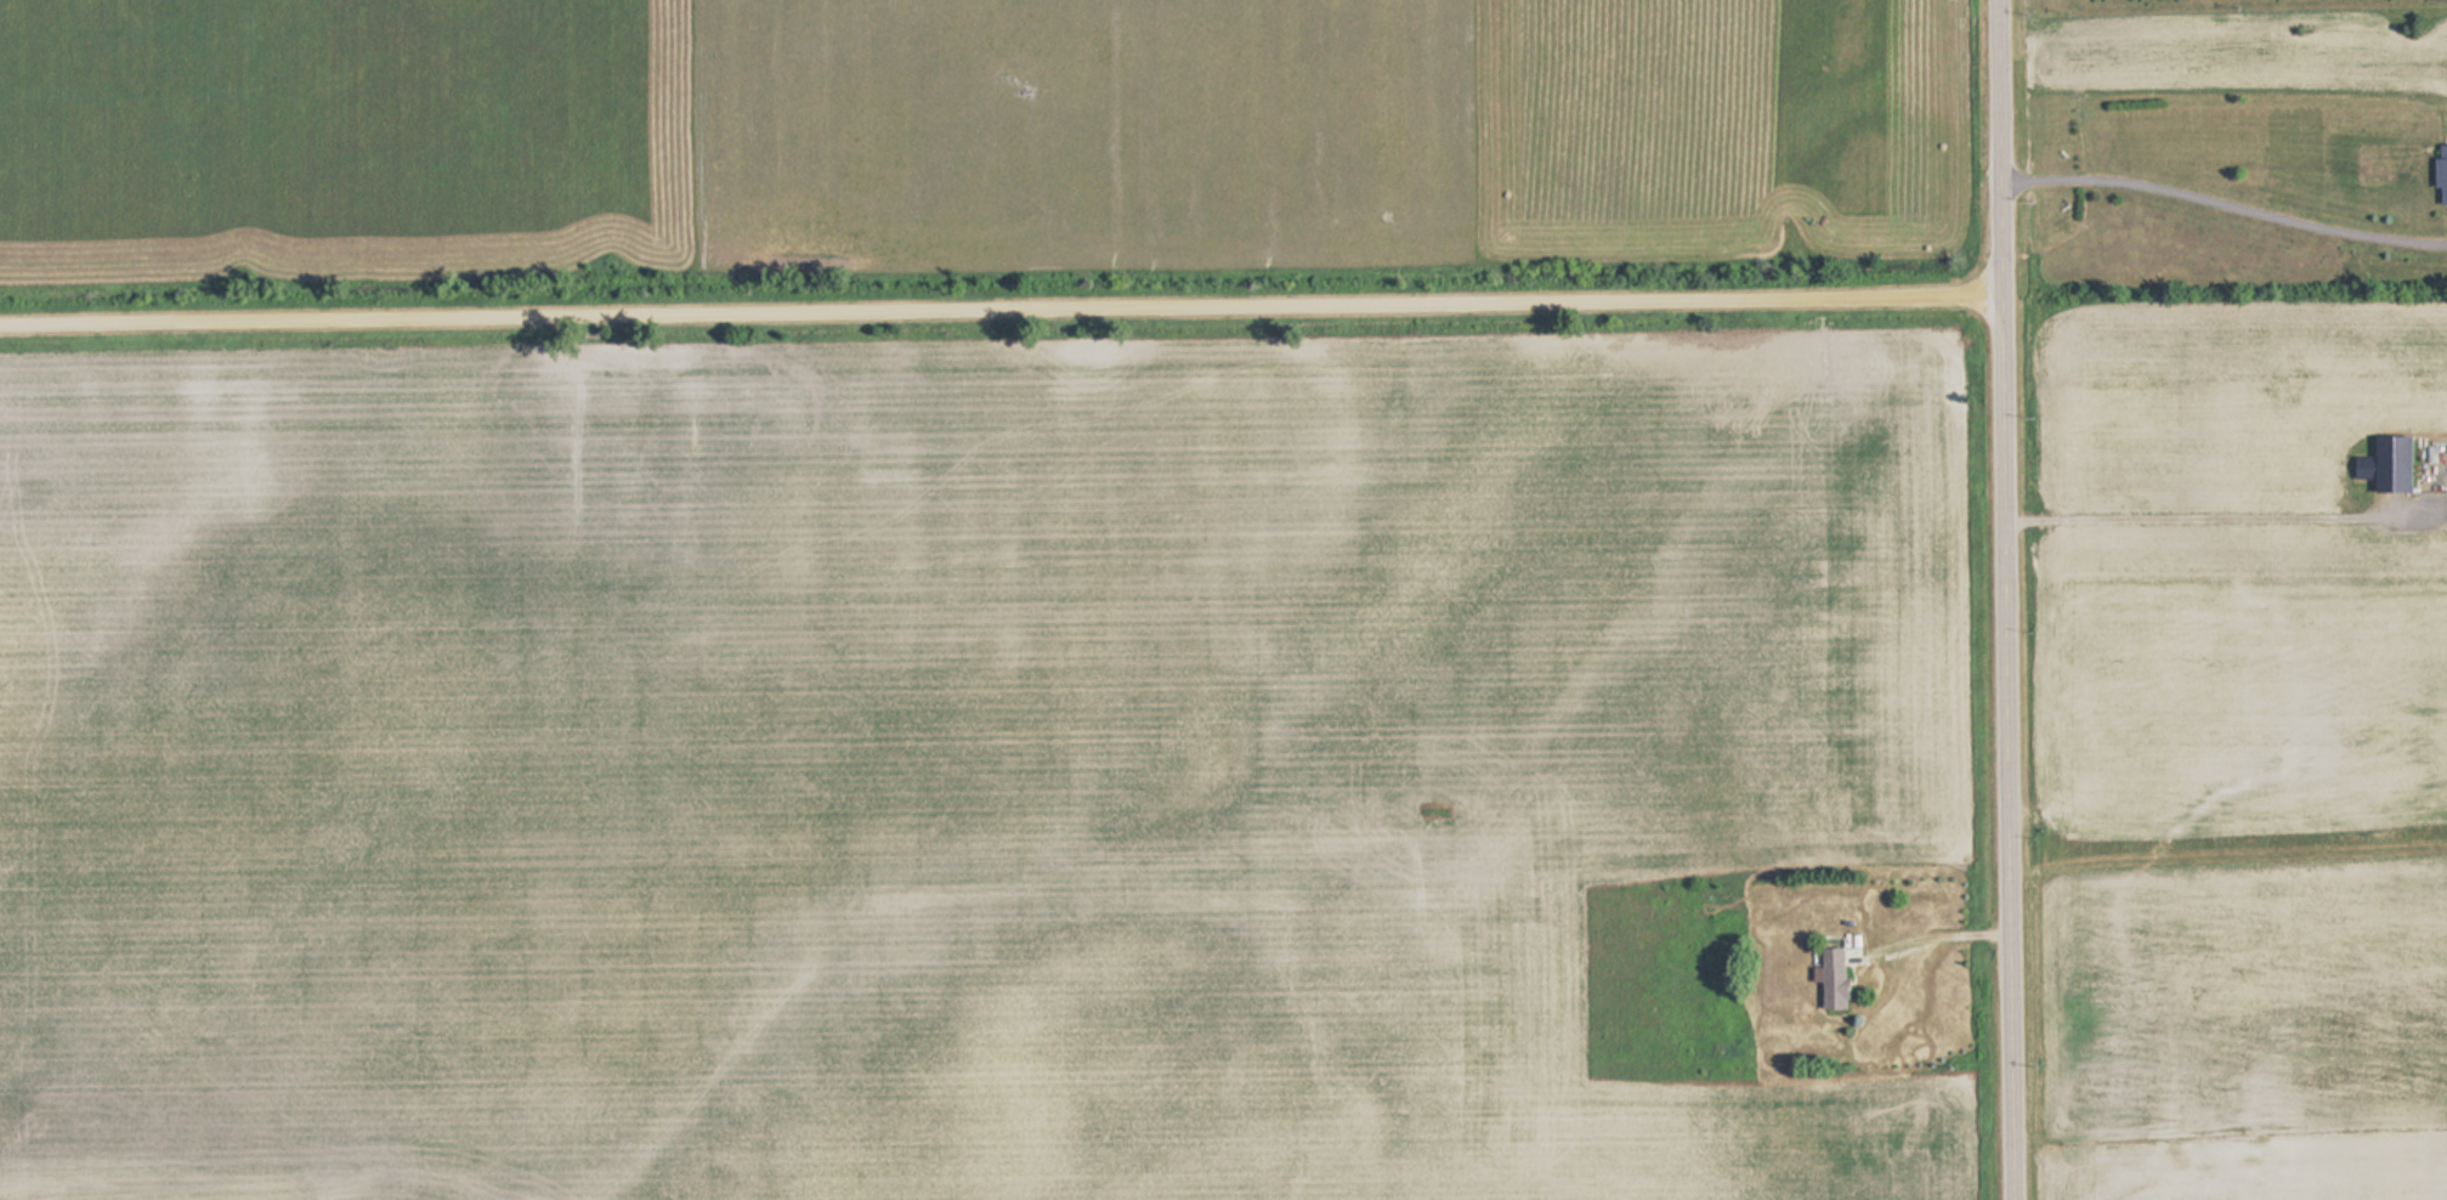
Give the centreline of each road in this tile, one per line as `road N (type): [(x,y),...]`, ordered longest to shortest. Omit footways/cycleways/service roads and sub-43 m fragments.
road 1 (residential): [(0,329),(2003,304)]
road 2 (residential): [(2018,1199),(1999,0)]

